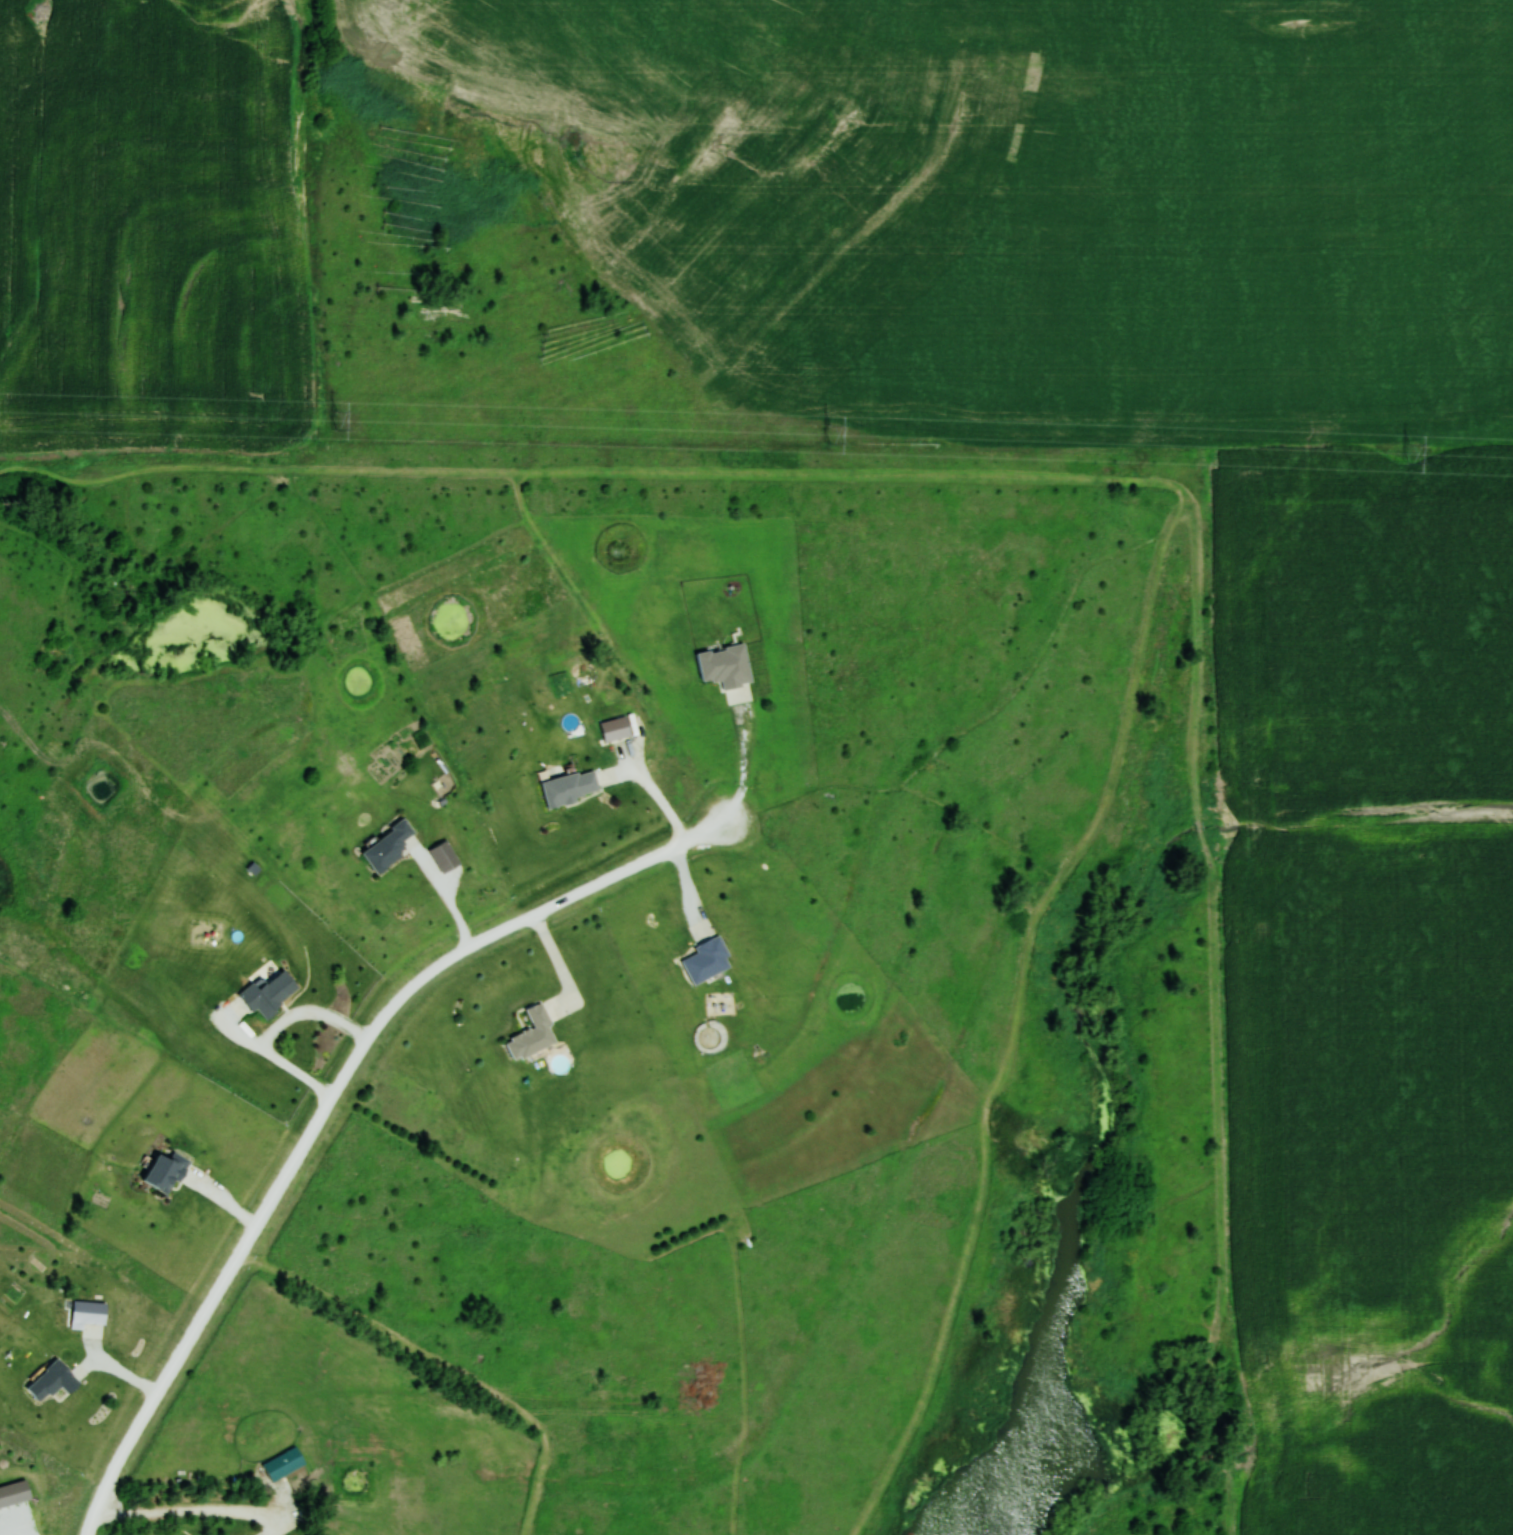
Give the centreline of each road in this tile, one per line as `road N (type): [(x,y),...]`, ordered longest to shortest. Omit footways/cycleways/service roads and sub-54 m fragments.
road 1 (residential): [(731,807),(451,942),(396,986),(98,1496),(87,1534)]

